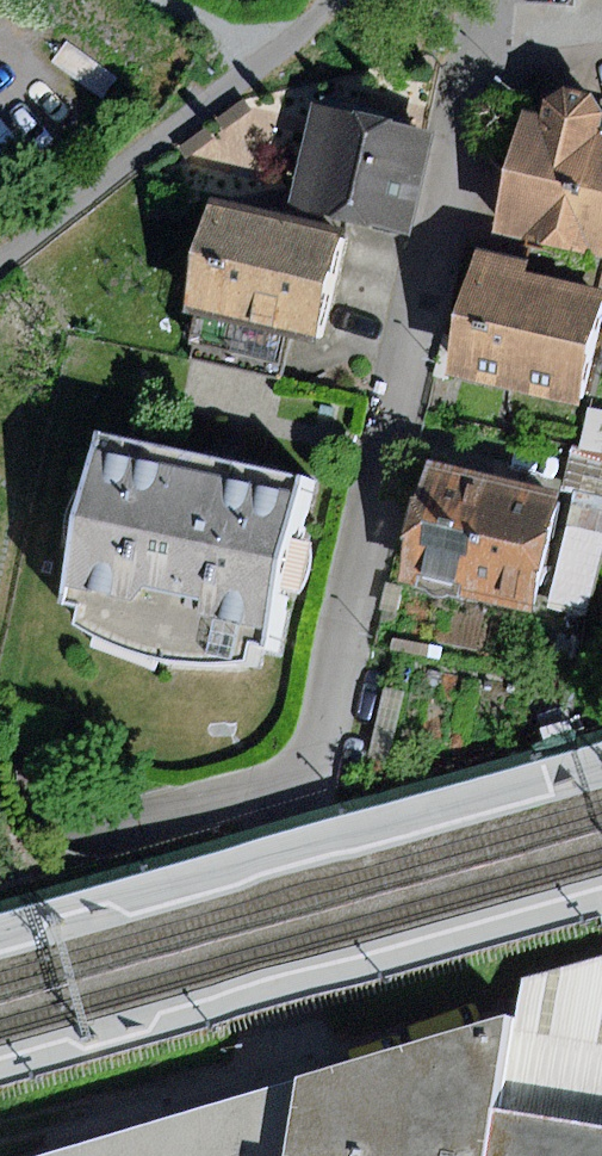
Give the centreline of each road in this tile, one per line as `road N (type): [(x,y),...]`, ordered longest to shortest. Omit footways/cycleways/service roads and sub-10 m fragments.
road 1 (residential): [(255,1155),(323,757),(484,0)]

